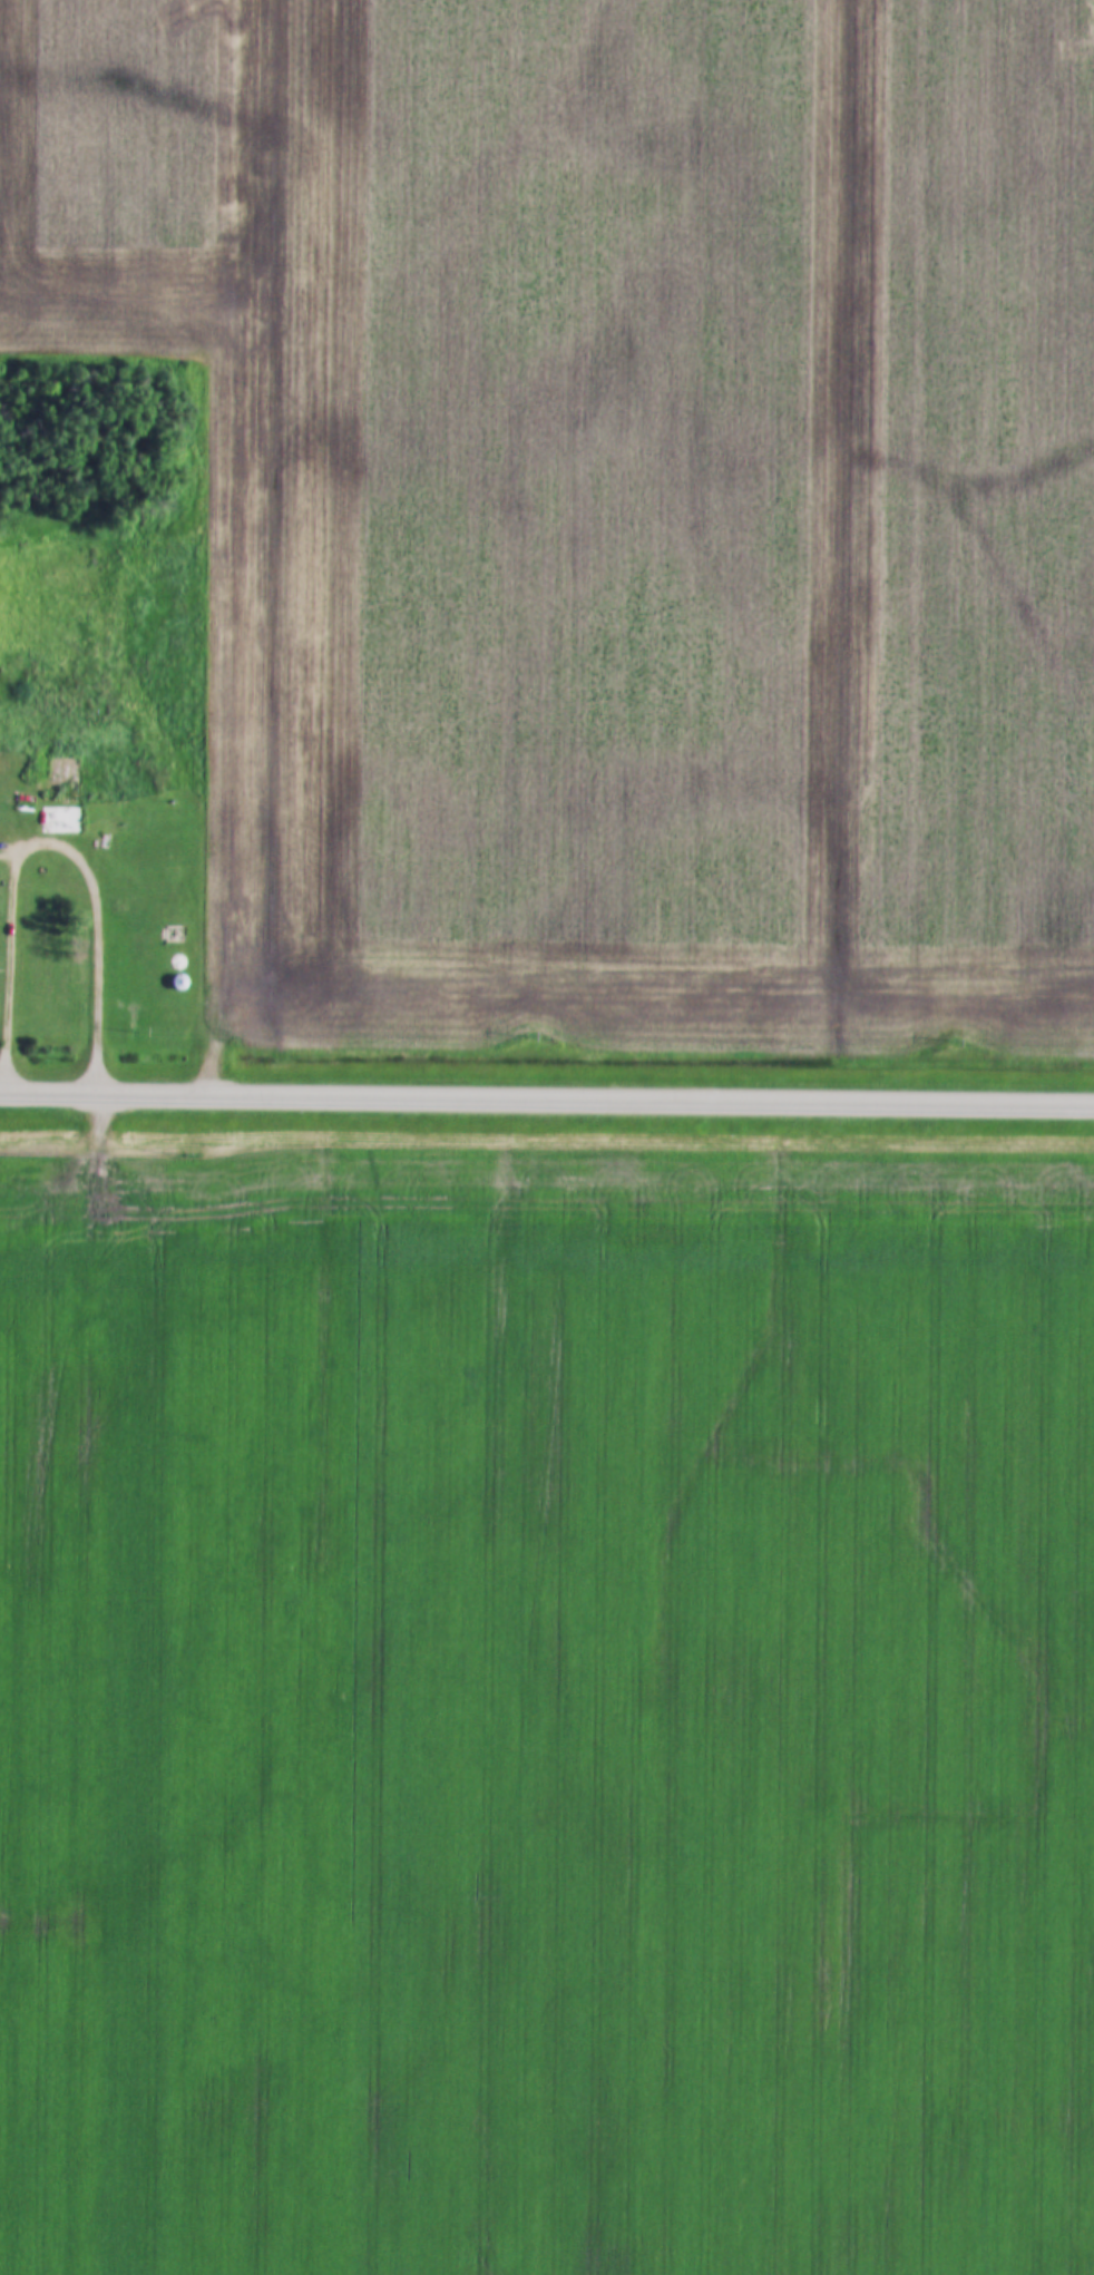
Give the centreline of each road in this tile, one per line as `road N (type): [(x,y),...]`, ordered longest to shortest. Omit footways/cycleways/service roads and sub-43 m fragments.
road 1 (tertiary): [(1093,1106),(0,1093)]

